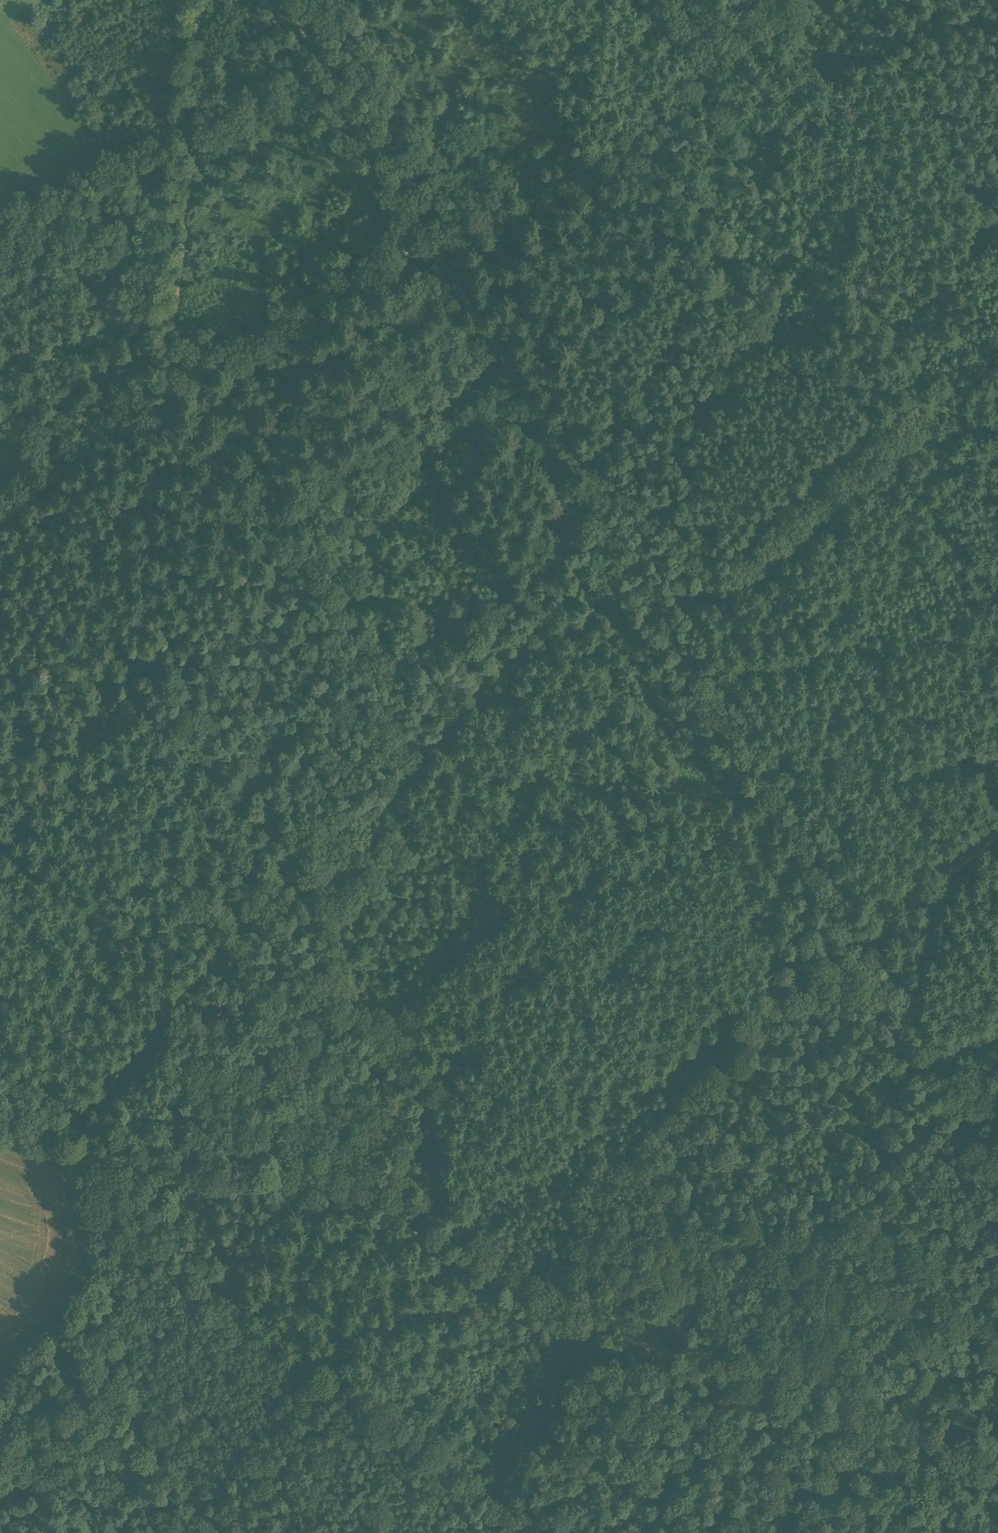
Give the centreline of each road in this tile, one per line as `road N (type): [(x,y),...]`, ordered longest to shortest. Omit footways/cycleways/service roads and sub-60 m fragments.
road 1 (track): [(0,502),(144,403),(358,281),(593,169),(780,17),(815,0)]
road 2 (track): [(0,825),(132,701),(202,117),(315,44)]
road 3 (track): [(73,1156),(588,556),(611,548)]
road 4 (track): [(638,586),(997,1203)]
road 5 (track): [(604,1328),(620,1311),(739,1033),(997,836)]
road 6 (track): [(604,1328),(561,1314),(311,1181),(73,1156)]
road 7 (track): [(928,391),(816,495),(709,571),(671,587),(638,586),(611,548)]
road 8 (track): [(790,1532),(827,1431),(604,1328)]
road 9 (track): [(611,548),(438,249)]
road 10 (track): [(315,44),(438,249)]

